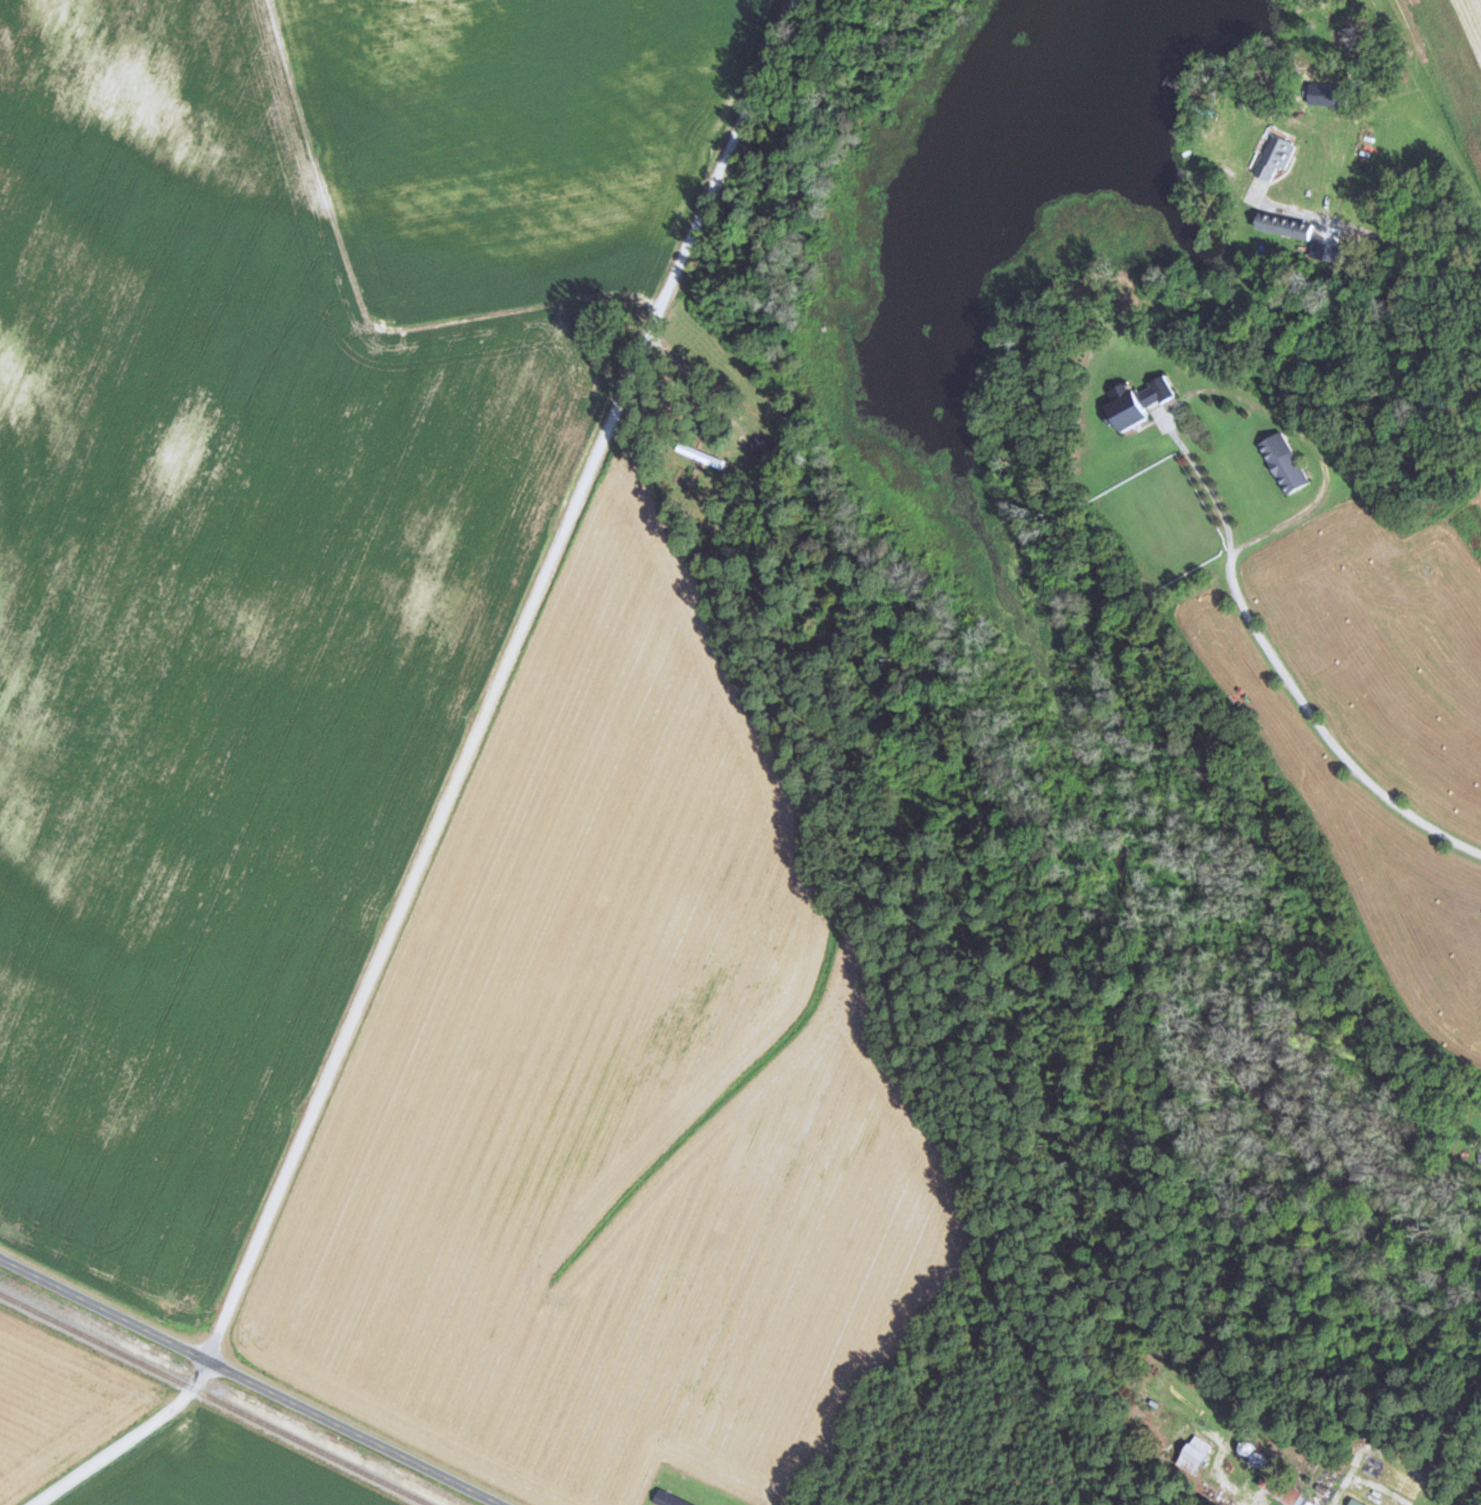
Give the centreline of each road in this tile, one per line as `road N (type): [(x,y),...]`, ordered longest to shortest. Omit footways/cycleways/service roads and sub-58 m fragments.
road 1 (residential): [(35,1504),(190,1386),(218,1333),(796,0)]
road 2 (residential): [(495,1504),(0,1259)]
road 3 (residential): [(1480,851),(1414,820),(1338,750),(1241,550)]

